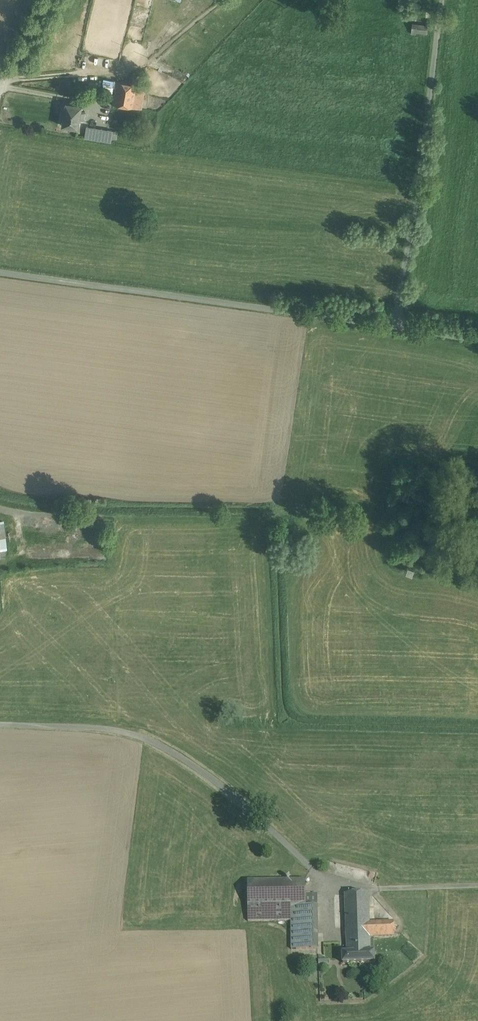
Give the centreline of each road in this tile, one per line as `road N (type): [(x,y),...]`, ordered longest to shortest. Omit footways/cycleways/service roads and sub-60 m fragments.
road 1 (unclassified): [(0,272),(397,326)]
road 2 (unclassified): [(397,326),(442,0)]

